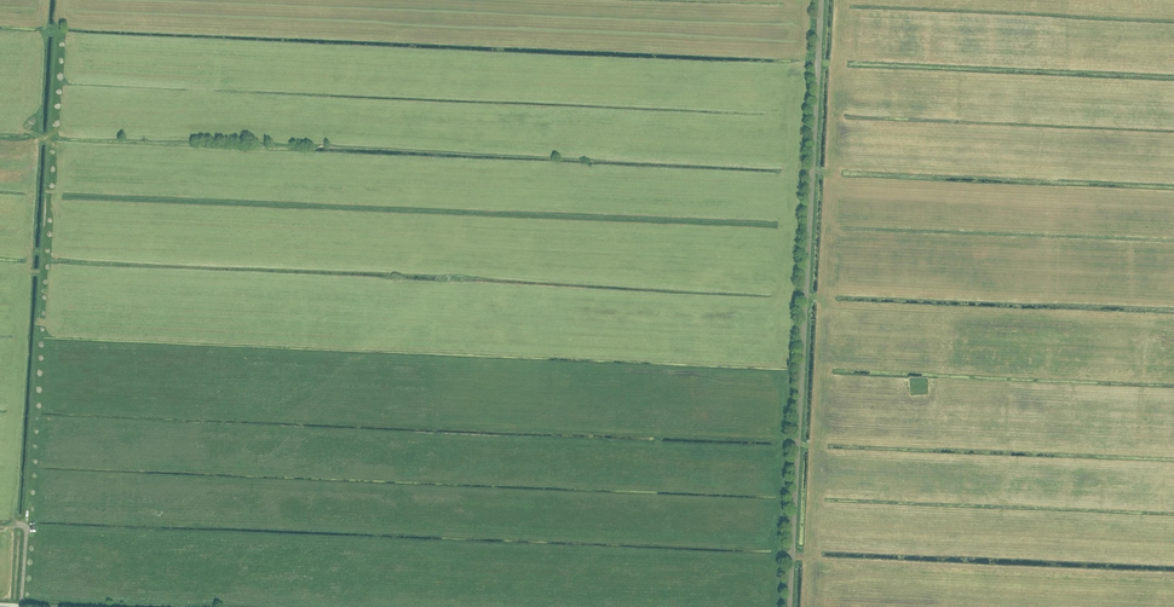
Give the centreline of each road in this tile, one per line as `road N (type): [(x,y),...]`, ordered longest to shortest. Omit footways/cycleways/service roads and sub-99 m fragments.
road 1 (unclassified): [(788,606),(822,0)]

